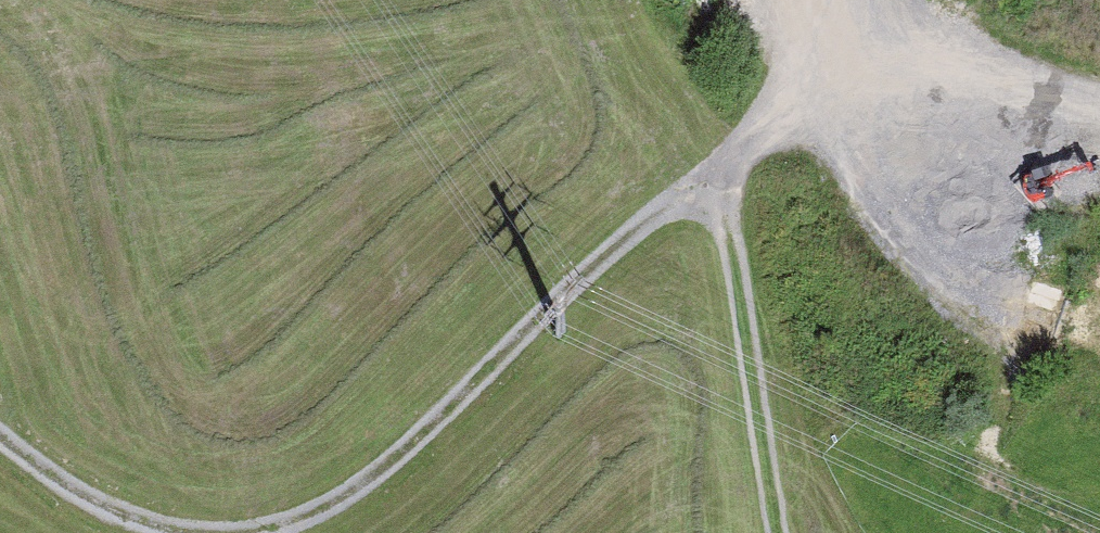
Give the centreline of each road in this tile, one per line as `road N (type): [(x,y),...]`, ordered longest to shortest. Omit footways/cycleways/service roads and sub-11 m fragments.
road 1 (track): [(820,0),(800,91),(711,192),(504,358),(383,474),(312,523),(267,532)]
road 2 (track): [(778,532),(738,263),(711,192)]
road 3 (track): [(182,532),(98,507),(0,431)]

